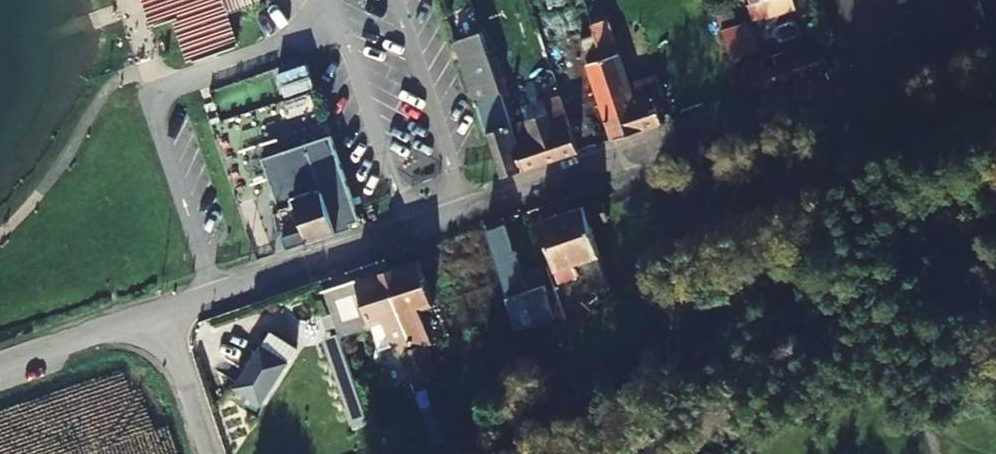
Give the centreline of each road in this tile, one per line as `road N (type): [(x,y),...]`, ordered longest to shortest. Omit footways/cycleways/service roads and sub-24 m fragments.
road 1 (residential): [(160,312),(823,90)]
road 2 (unclassified): [(823,90),(995,32)]
road 3 (residential): [(0,366),(160,312)]
road 4 (residential): [(207,453),(160,312)]

